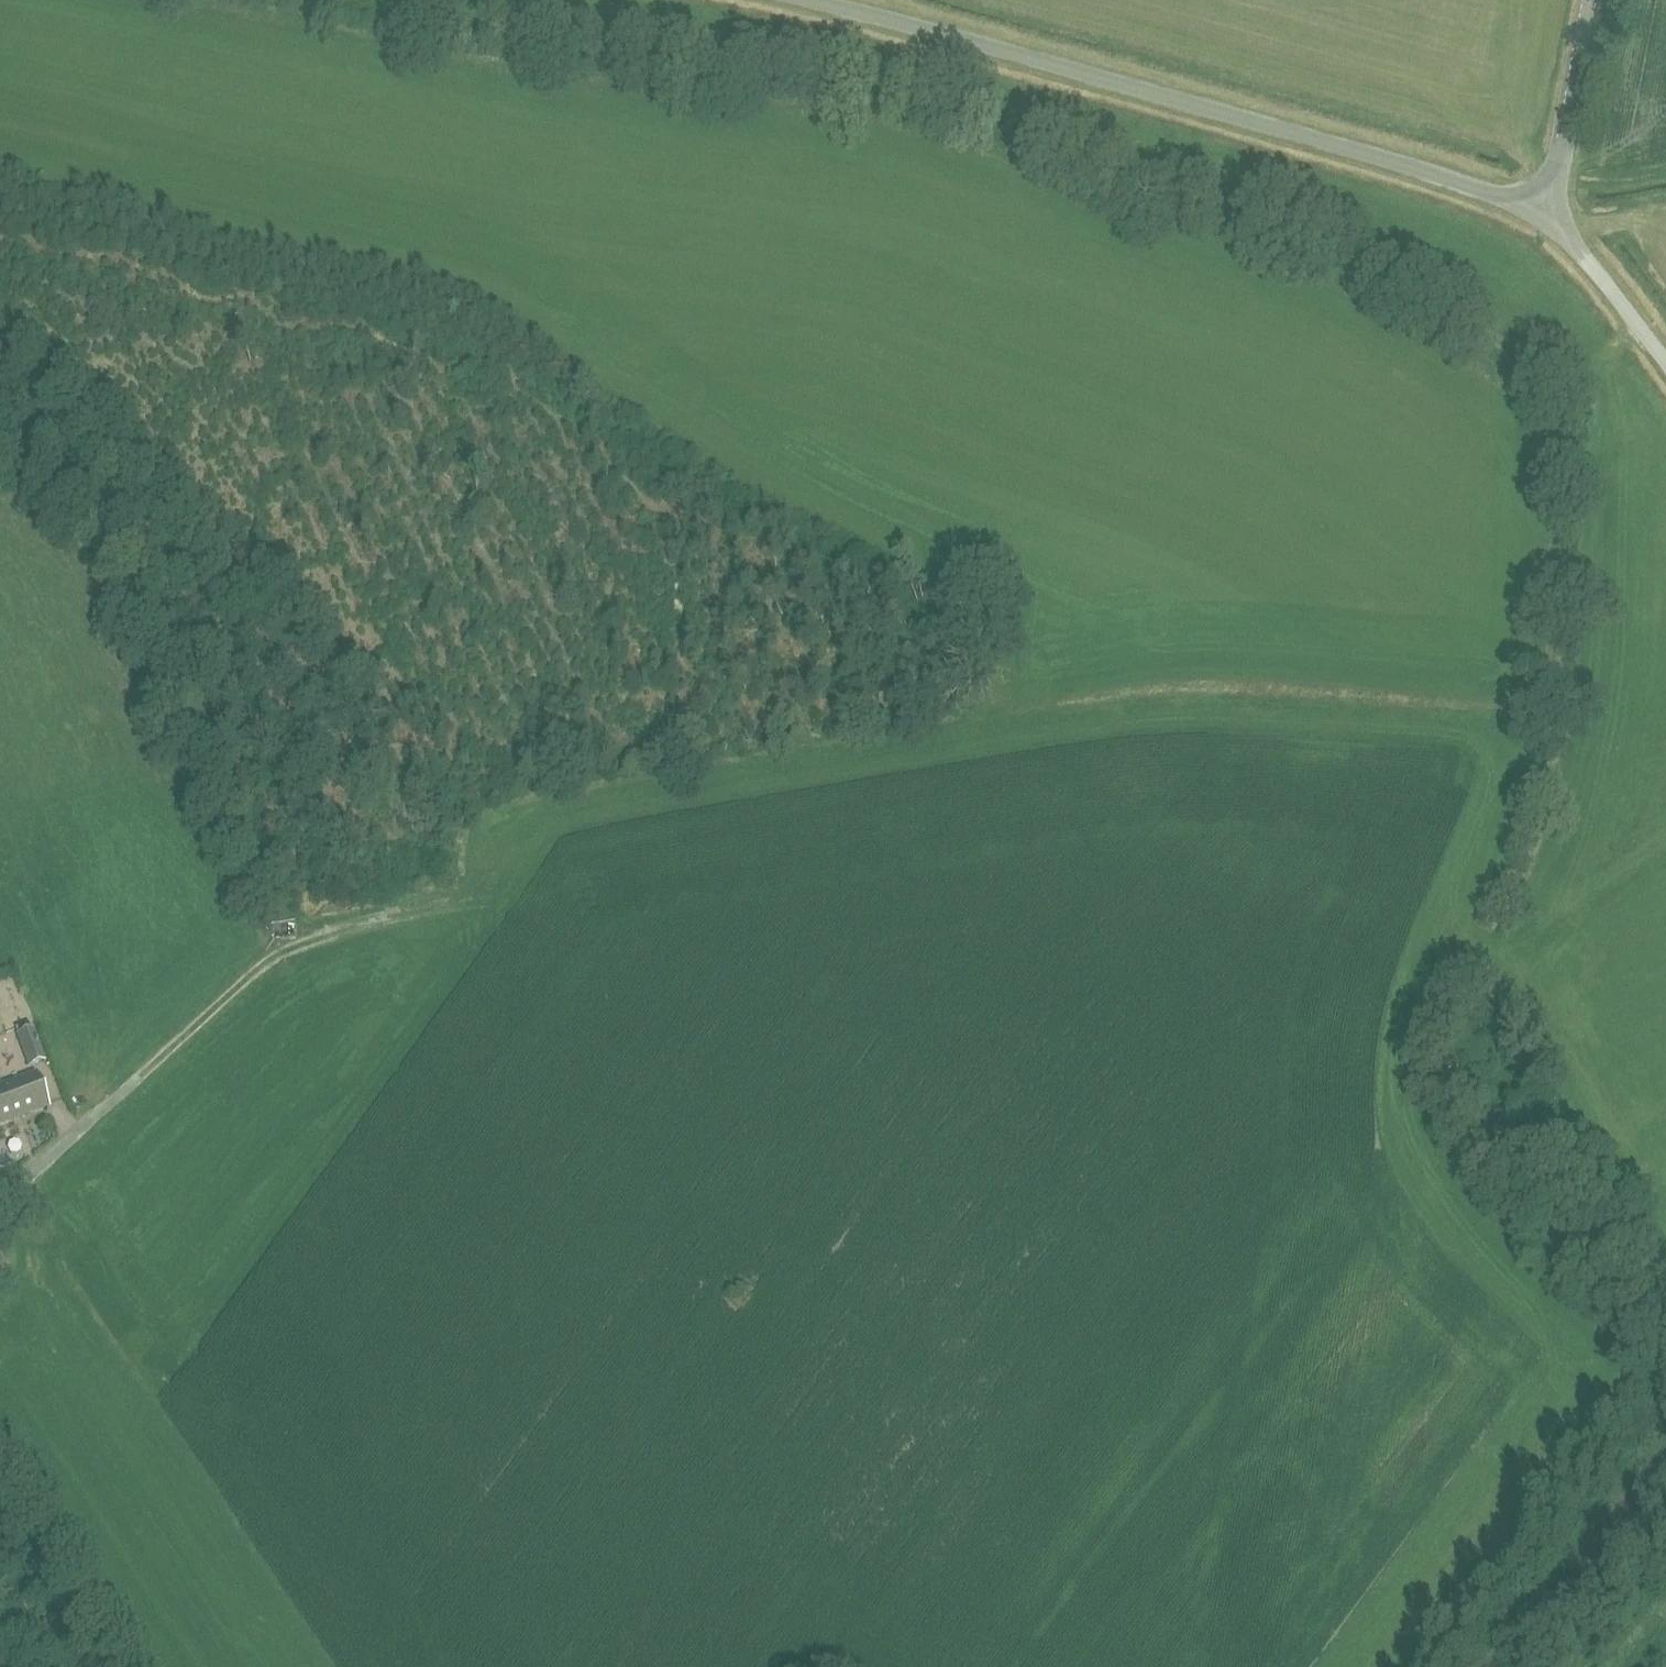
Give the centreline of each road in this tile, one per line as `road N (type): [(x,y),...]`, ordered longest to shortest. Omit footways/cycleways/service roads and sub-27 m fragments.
road 1 (unclassified): [(1544,218),(1468,185),(1270,126),(810,0)]
road 2 (unclassified): [(1544,218),(1590,0)]
road 3 (unclassified): [(1665,363),(1574,242),(1544,218)]
road 4 (track): [(141,1076),(279,953)]

